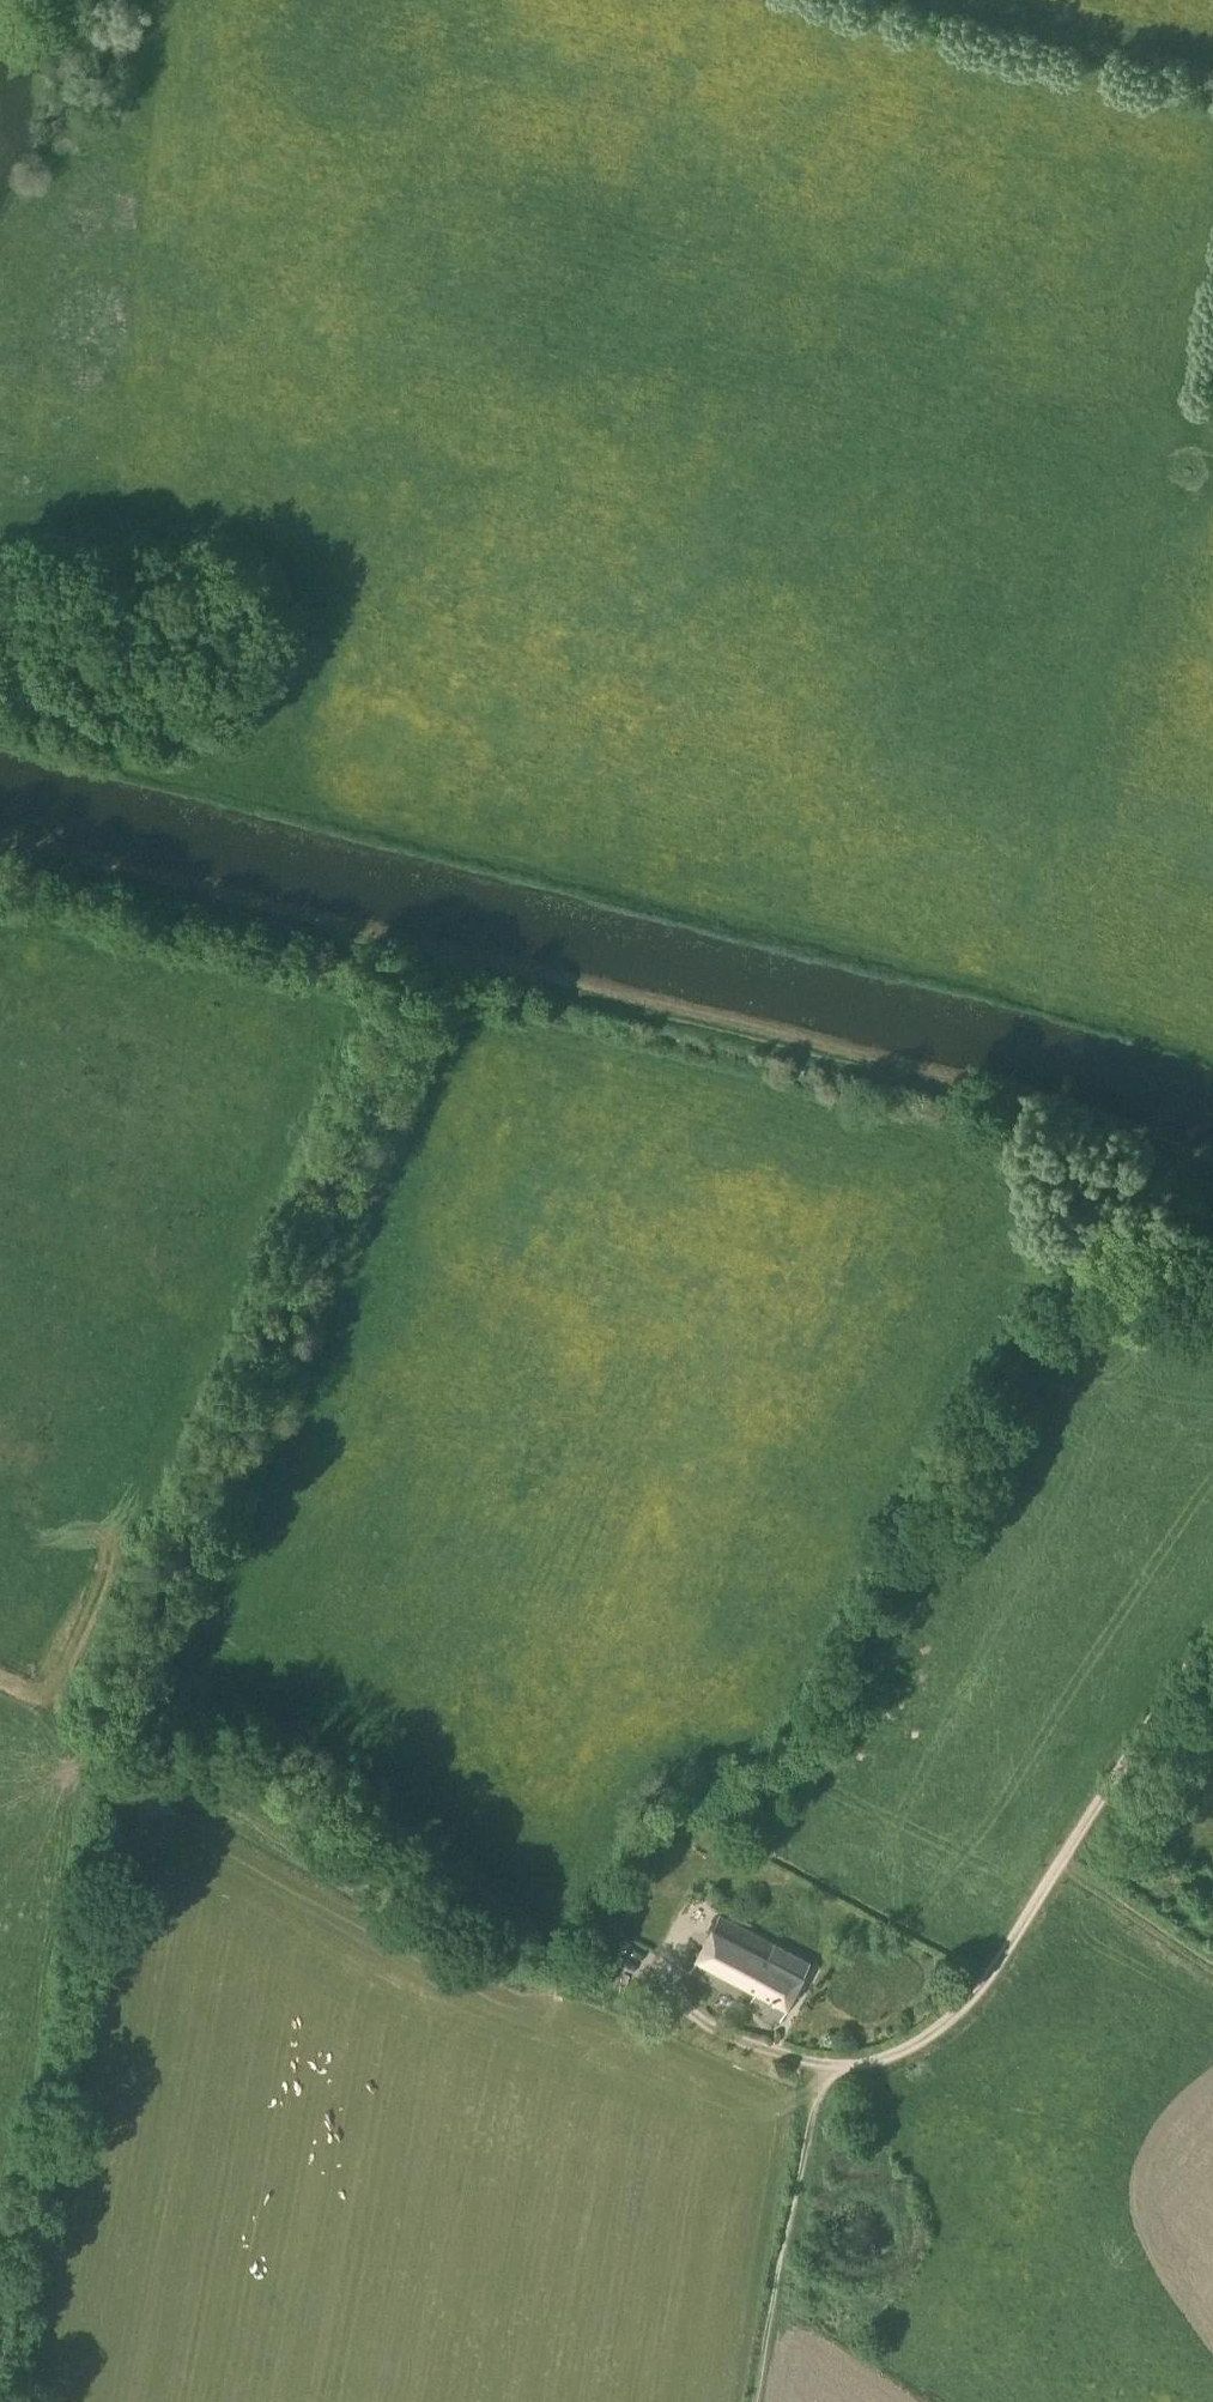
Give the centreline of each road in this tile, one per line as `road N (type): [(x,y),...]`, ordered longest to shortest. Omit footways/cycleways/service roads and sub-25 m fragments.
road 1 (track): [(815,2068),(866,2063),(925,2038),(974,1987),(1212,1647)]
road 2 (track): [(815,2068),(707,2025),(681,2008),(660,1976)]

